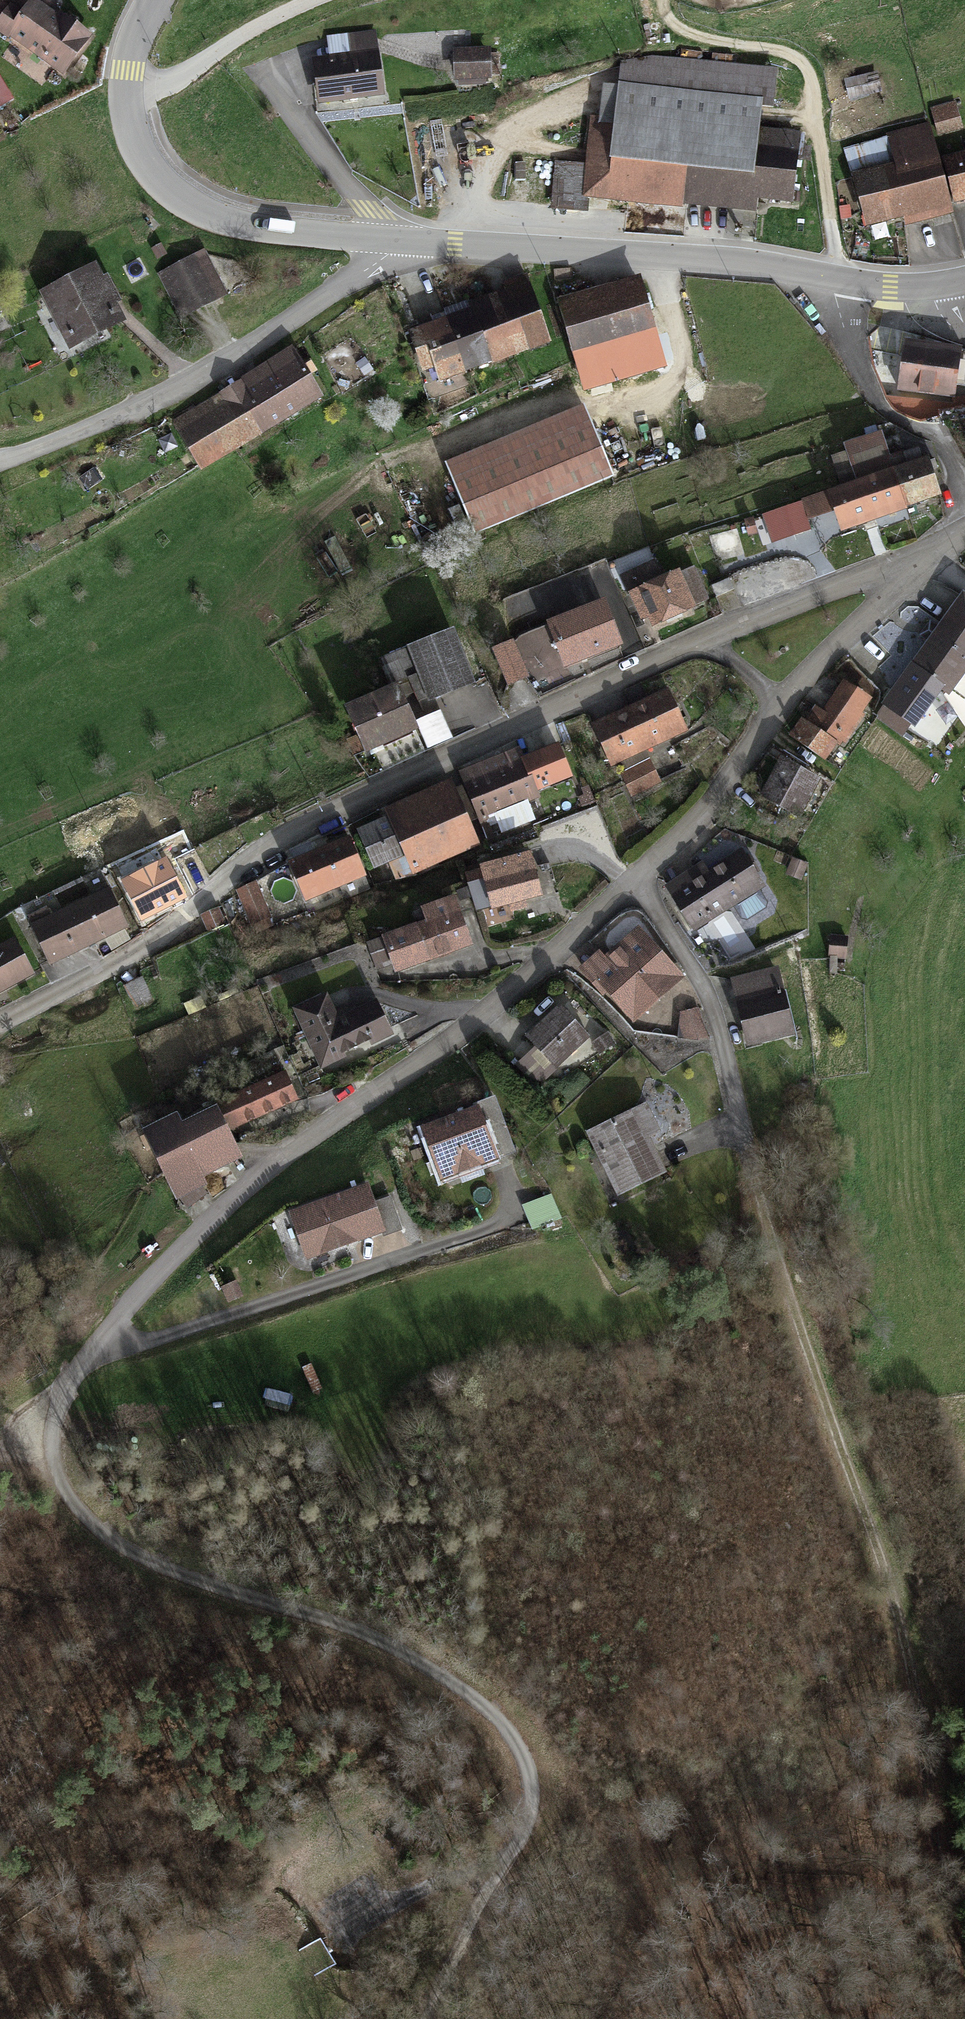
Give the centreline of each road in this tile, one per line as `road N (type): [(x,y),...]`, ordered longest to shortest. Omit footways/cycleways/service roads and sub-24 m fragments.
road 1 (track): [(414,2018),(524,1827),(529,1772),(511,1729),(444,1675),(350,1625),(158,1563),(107,1533),(57,1480),(51,1424),(69,1382)]
road 2 (track): [(964,1959),(887,1581),(739,1143)]
road 3 (residential): [(712,639),(490,734),(284,836),(150,943),(0,1022)]
road 4 (residential): [(634,884),(503,1002),(225,1206),(69,1382)]
road 5 (secondary): [(928,287),(890,288),(708,255),(393,239)]
road 6 (residential): [(0,458),(189,383),(365,270),(393,239)]
road 7 (secondary): [(393,239),(230,223),(167,196),(145,170),(124,121),(133,37),(153,0)]
road 8 (residential): [(634,884),(705,980),(739,1143)]
road 9 (residential): [(777,704),(727,784),(634,884)]
road 10 (residential): [(904,573),(863,581),(712,639)]
road 11 (residential): [(904,573),(777,704)]

